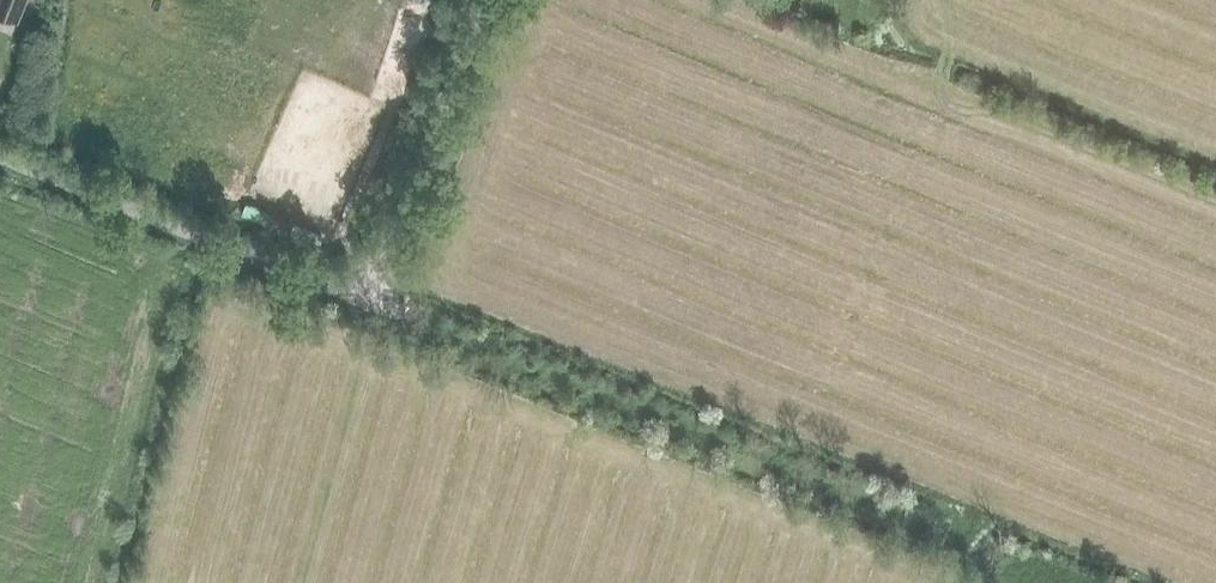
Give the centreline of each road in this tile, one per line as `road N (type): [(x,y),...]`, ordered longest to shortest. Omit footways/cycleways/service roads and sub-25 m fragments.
road 1 (unclassified): [(0,141),(371,290),(477,0)]

